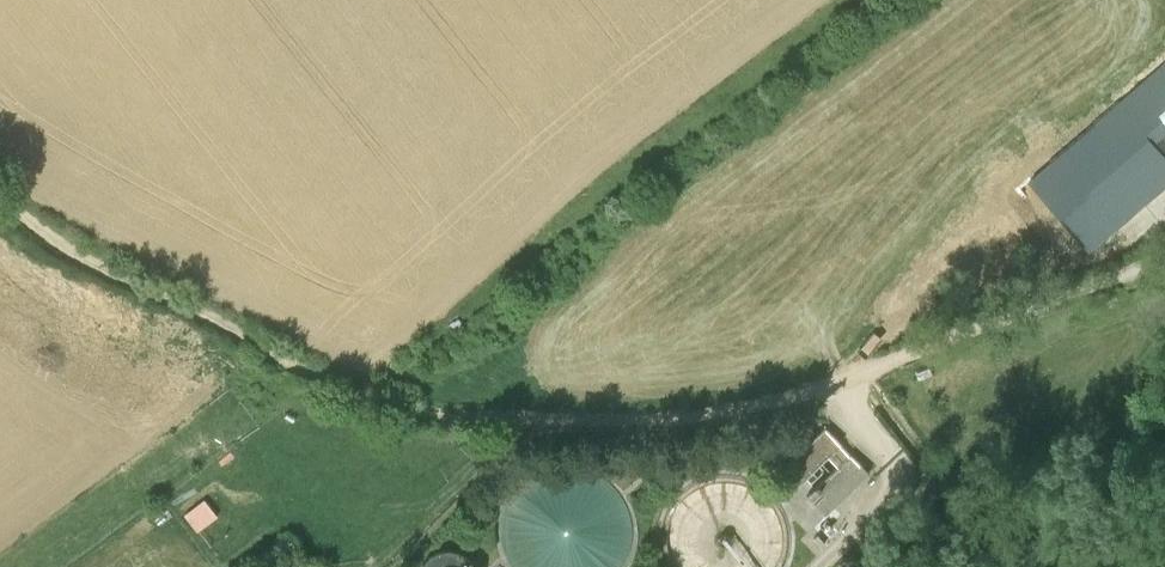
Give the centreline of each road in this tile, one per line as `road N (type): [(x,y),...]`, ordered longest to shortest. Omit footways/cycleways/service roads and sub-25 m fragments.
road 1 (track): [(0,204),(105,268),(325,380),(420,412),(698,416),(843,378)]
road 2 (unclassified): [(843,378),(1164,255)]

